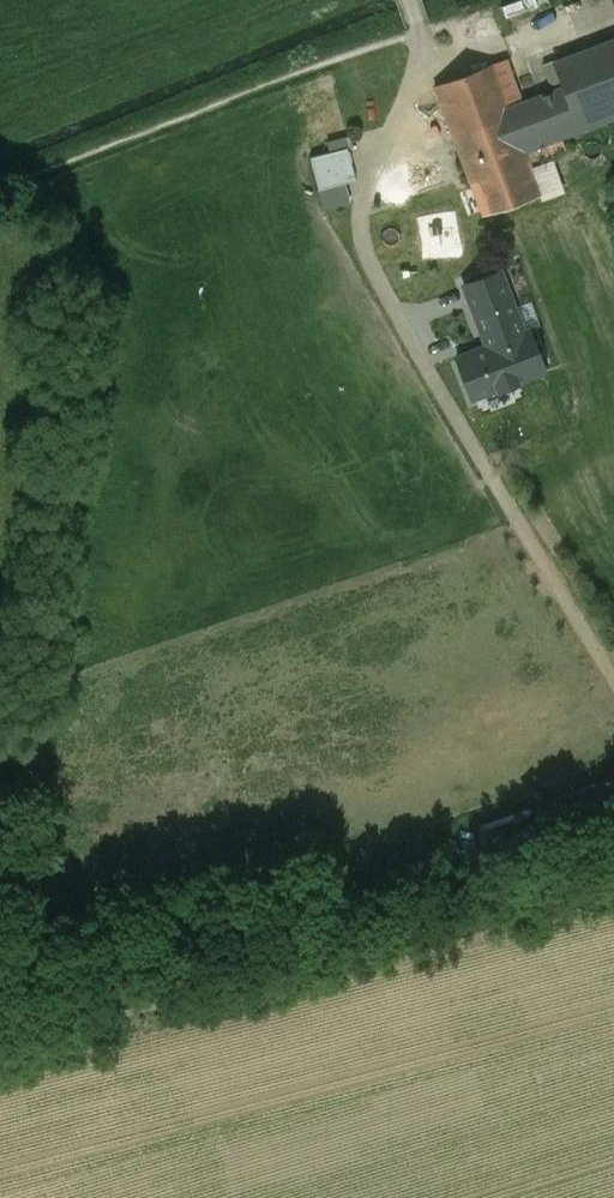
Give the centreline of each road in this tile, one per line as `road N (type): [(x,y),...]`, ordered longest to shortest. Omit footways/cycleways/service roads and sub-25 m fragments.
road 1 (unclassified): [(0,1039),(613,876)]

